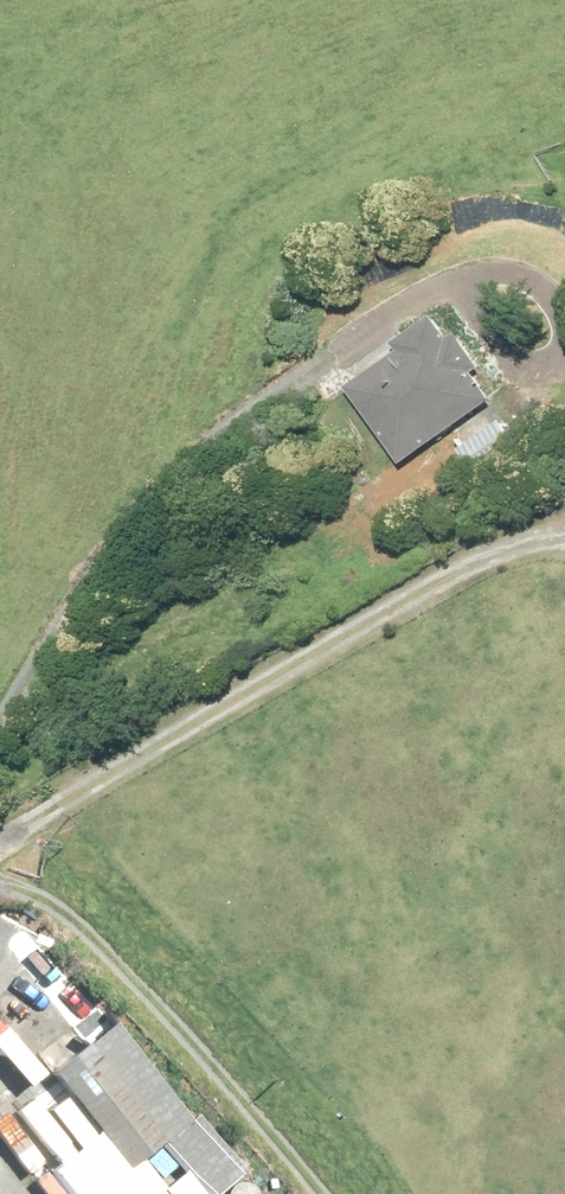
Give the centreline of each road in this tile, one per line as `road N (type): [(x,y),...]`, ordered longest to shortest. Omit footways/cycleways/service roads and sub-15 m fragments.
road 1 (track): [(497,272),(443,278),(344,336),(180,478),(0,708)]
road 2 (track): [(0,854),(513,561),(564,558)]
road 3 (track): [(307,1193),(243,1113),(58,915),(10,880)]
road 4 (track): [(443,278),(504,363),(540,372),(564,363)]

